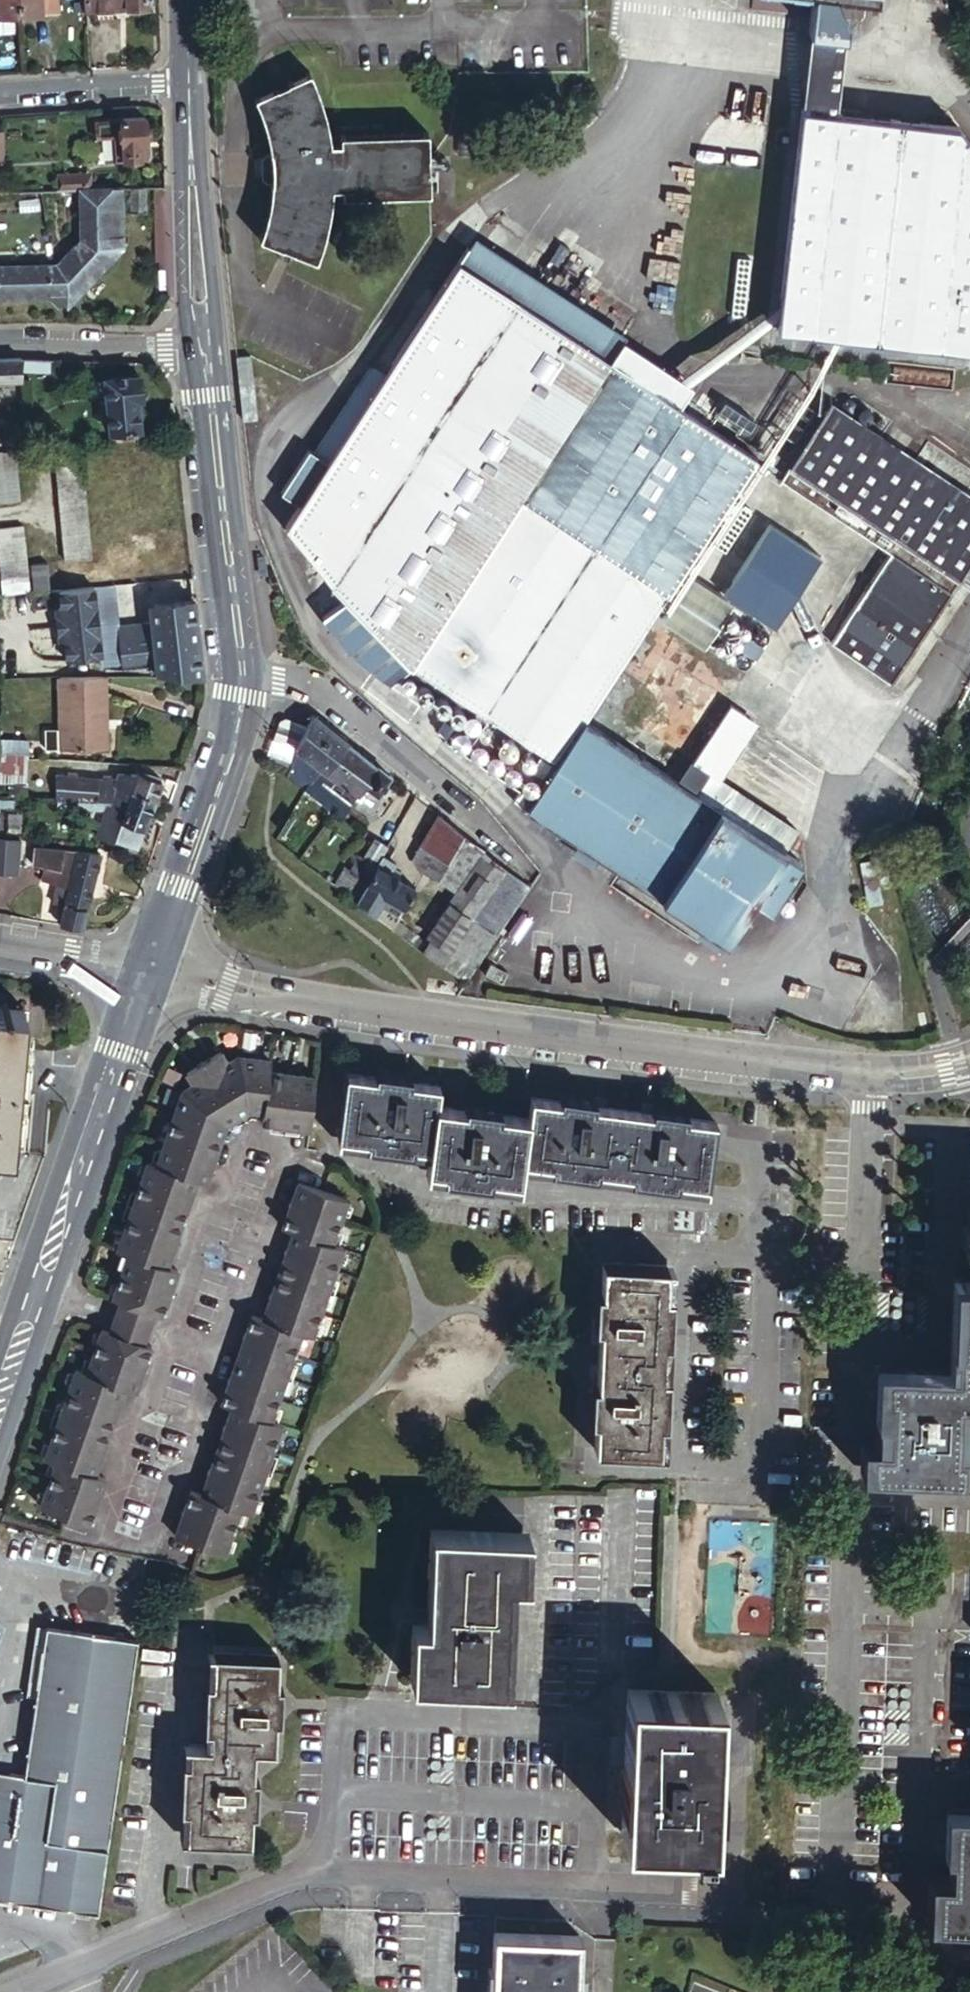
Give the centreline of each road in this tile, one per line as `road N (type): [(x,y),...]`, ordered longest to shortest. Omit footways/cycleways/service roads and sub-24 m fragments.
road 1 (residential): [(826,1899),(867,1068)]
road 2 (unclassified): [(148,972),(646,1052),(867,1068)]
road 3 (unclassified): [(71,1965),(323,1866),(738,1886)]
road 4 (tertiary): [(0,1399),(148,972)]
road 5 (residential): [(519,862),(494,829),(323,693),(242,660)]
road 6 (tertiary): [(148,972),(231,756),(244,696),(242,660)]
road 7 (tertiary): [(242,660),(205,351)]
road 8 (residential): [(205,351),(0,345)]
road 9 (residential): [(0,91),(189,78)]
road 10 (tertiary): [(191,151),(181,159),(183,309),(202,318)]
road 11 (tertiary): [(202,318),(215,303),(202,159),(191,151)]
road 12 (residential): [(0,947),(148,972)]

